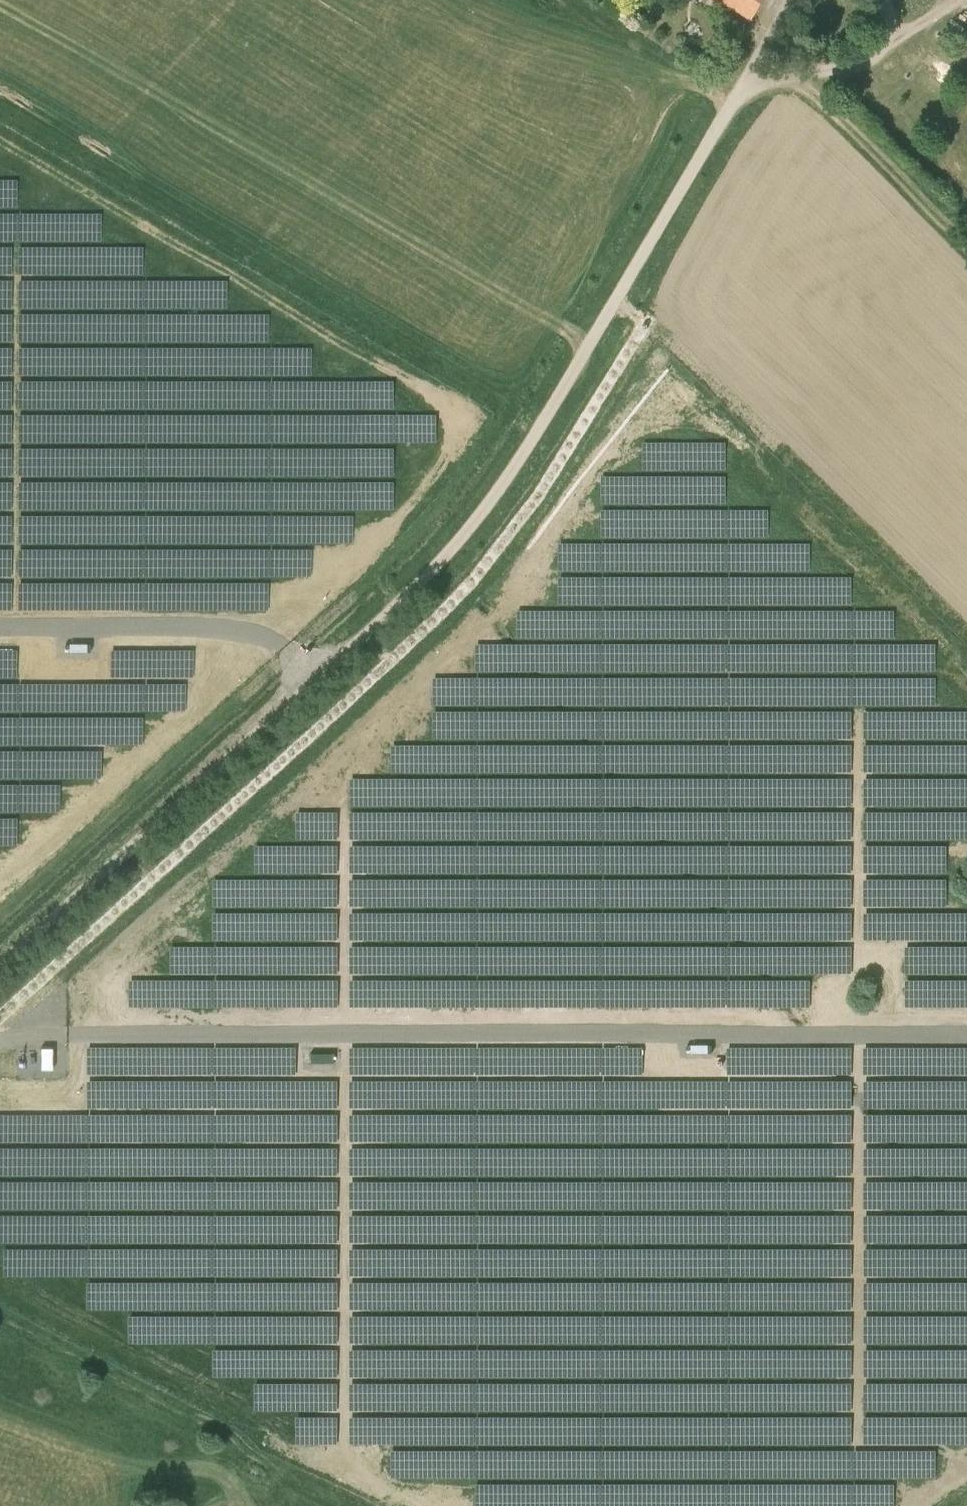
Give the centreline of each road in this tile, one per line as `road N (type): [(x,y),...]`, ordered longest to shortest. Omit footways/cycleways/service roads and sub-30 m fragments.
road 1 (unclassified): [(0,957),(469,529),(747,86)]
road 2 (track): [(787,73),(966,239)]

